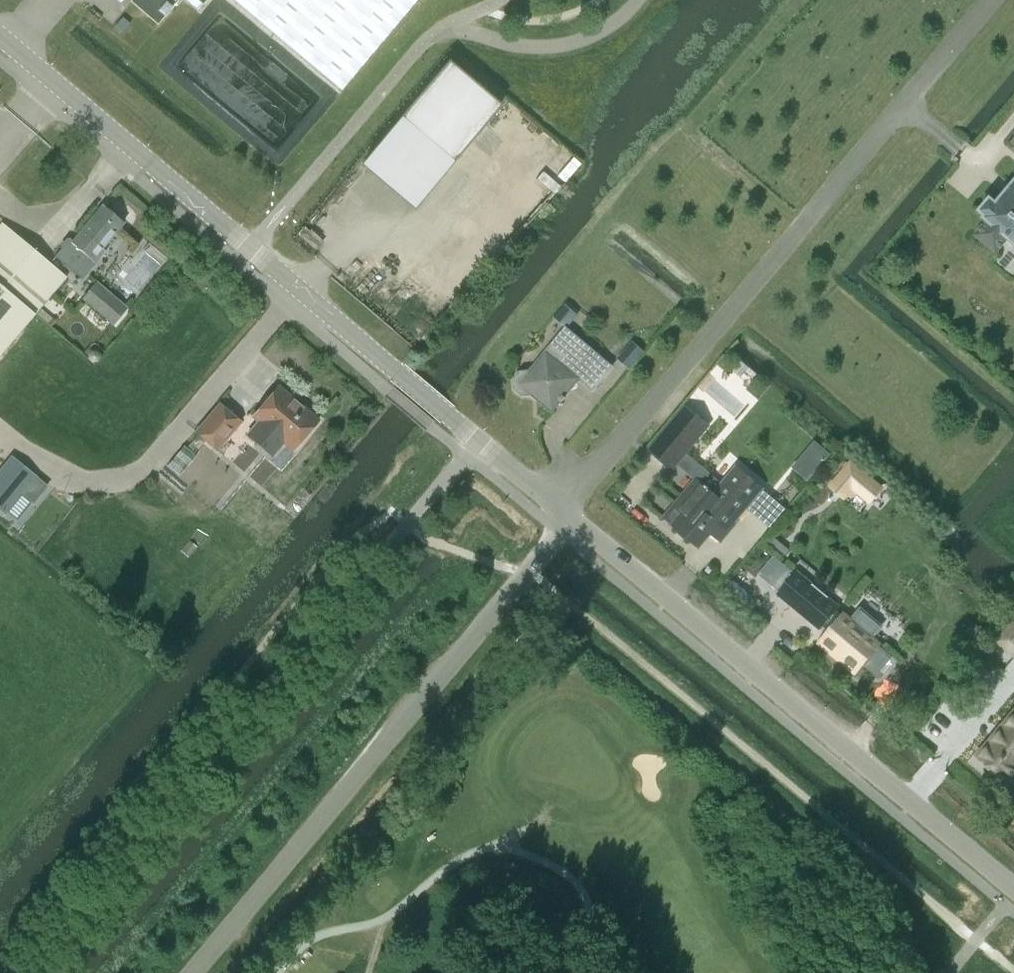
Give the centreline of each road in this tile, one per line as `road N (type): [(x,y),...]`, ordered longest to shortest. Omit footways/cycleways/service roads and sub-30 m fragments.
road 1 (tertiary): [(566,516),(0,36)]
road 2 (residential): [(990,0),(573,493),(566,516)]
road 3 (unclassified): [(566,516),(560,534),(193,972)]
road 4 (tertiary): [(1013,889),(566,516)]

